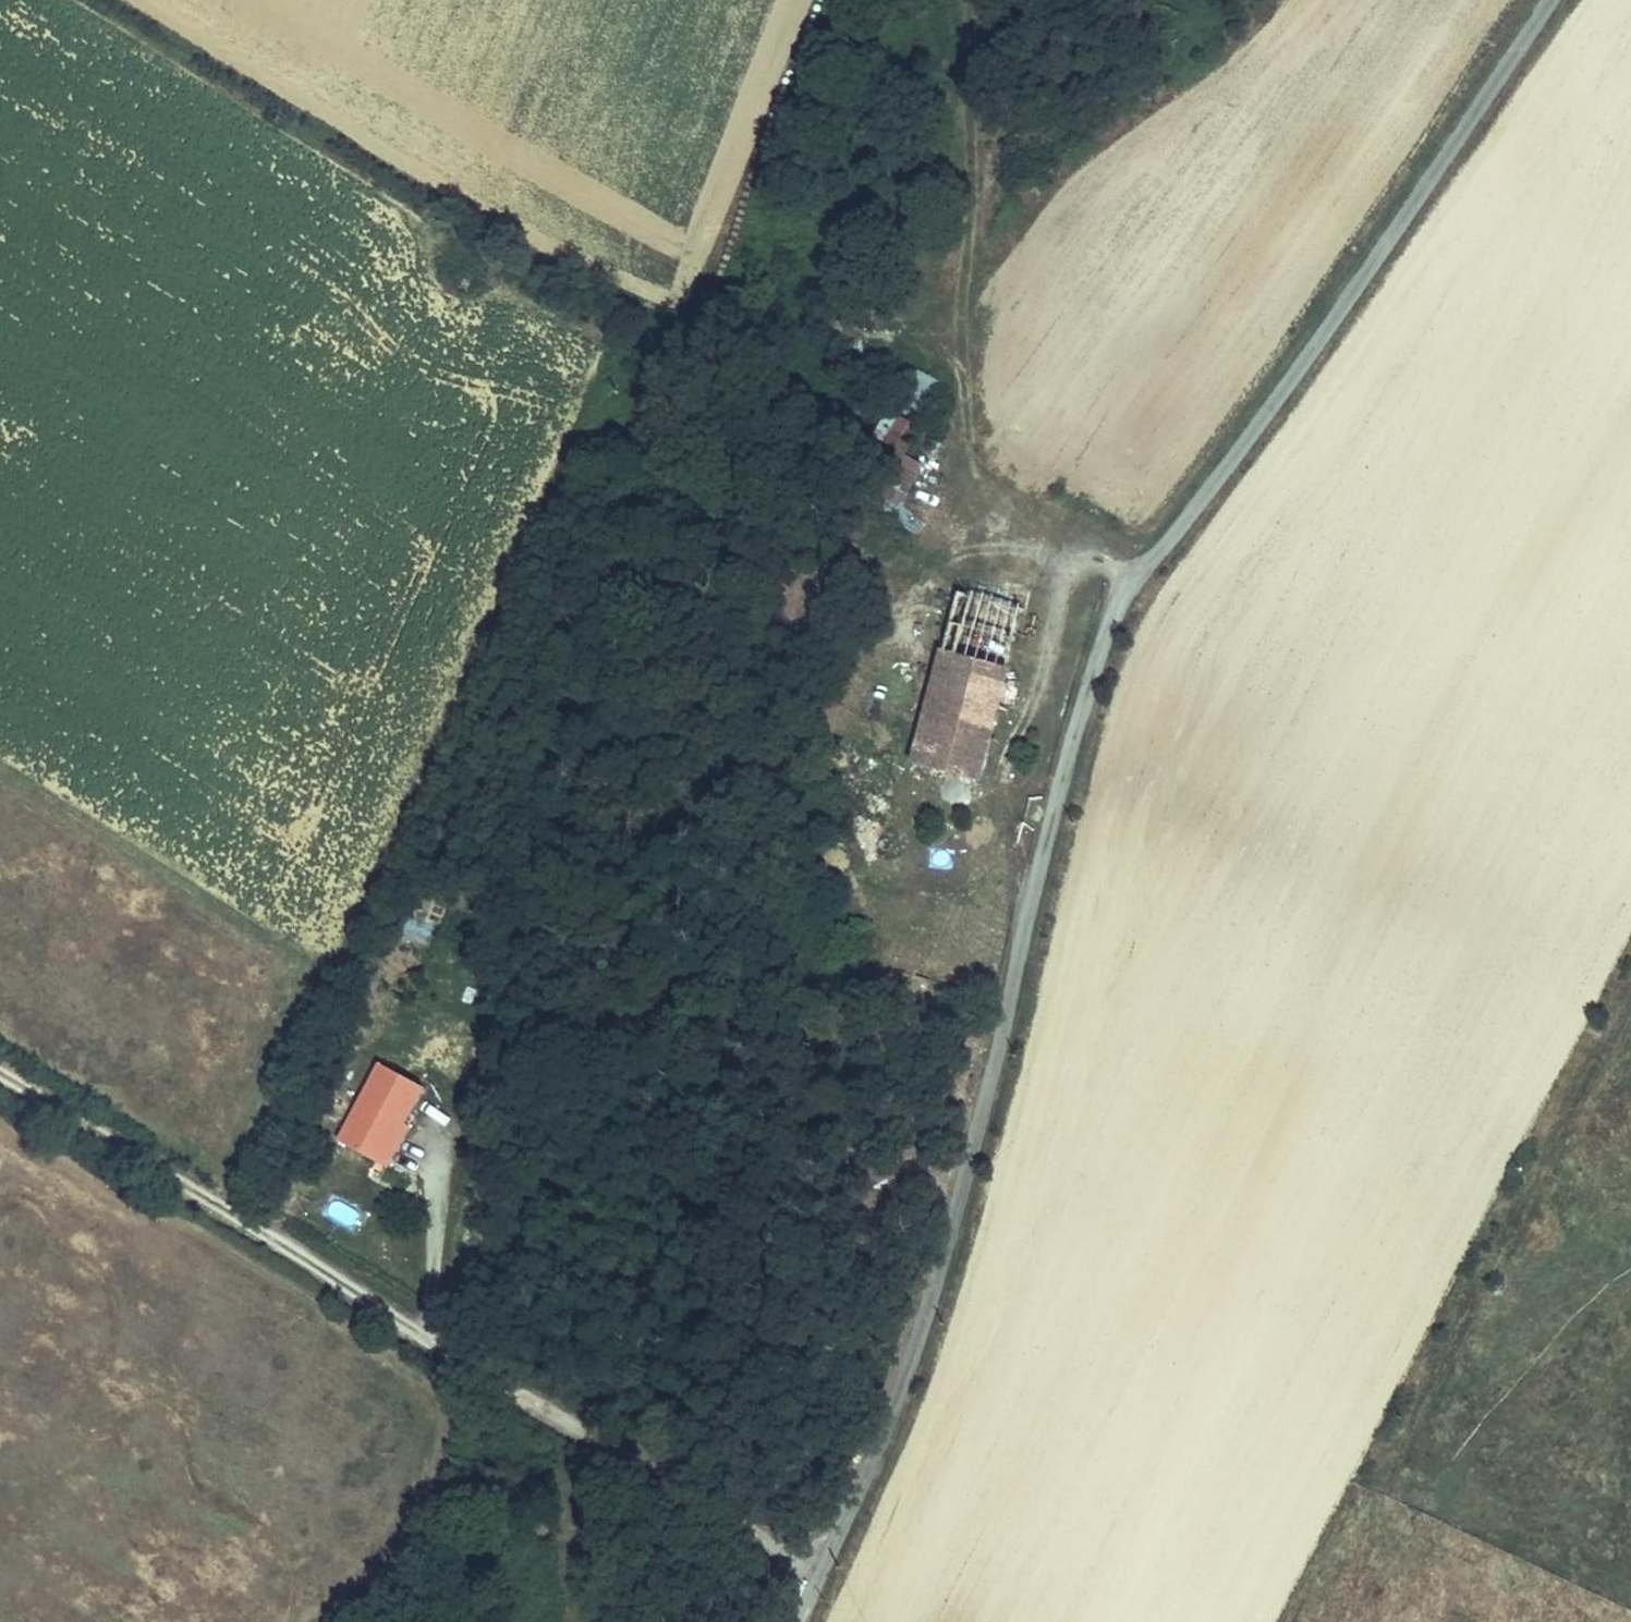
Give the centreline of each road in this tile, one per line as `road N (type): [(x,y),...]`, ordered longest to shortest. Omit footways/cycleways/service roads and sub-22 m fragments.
road 1 (unclassified): [(795,1621),(809,1572),(865,1473),(904,1374),(1114,617),(1551,0)]

